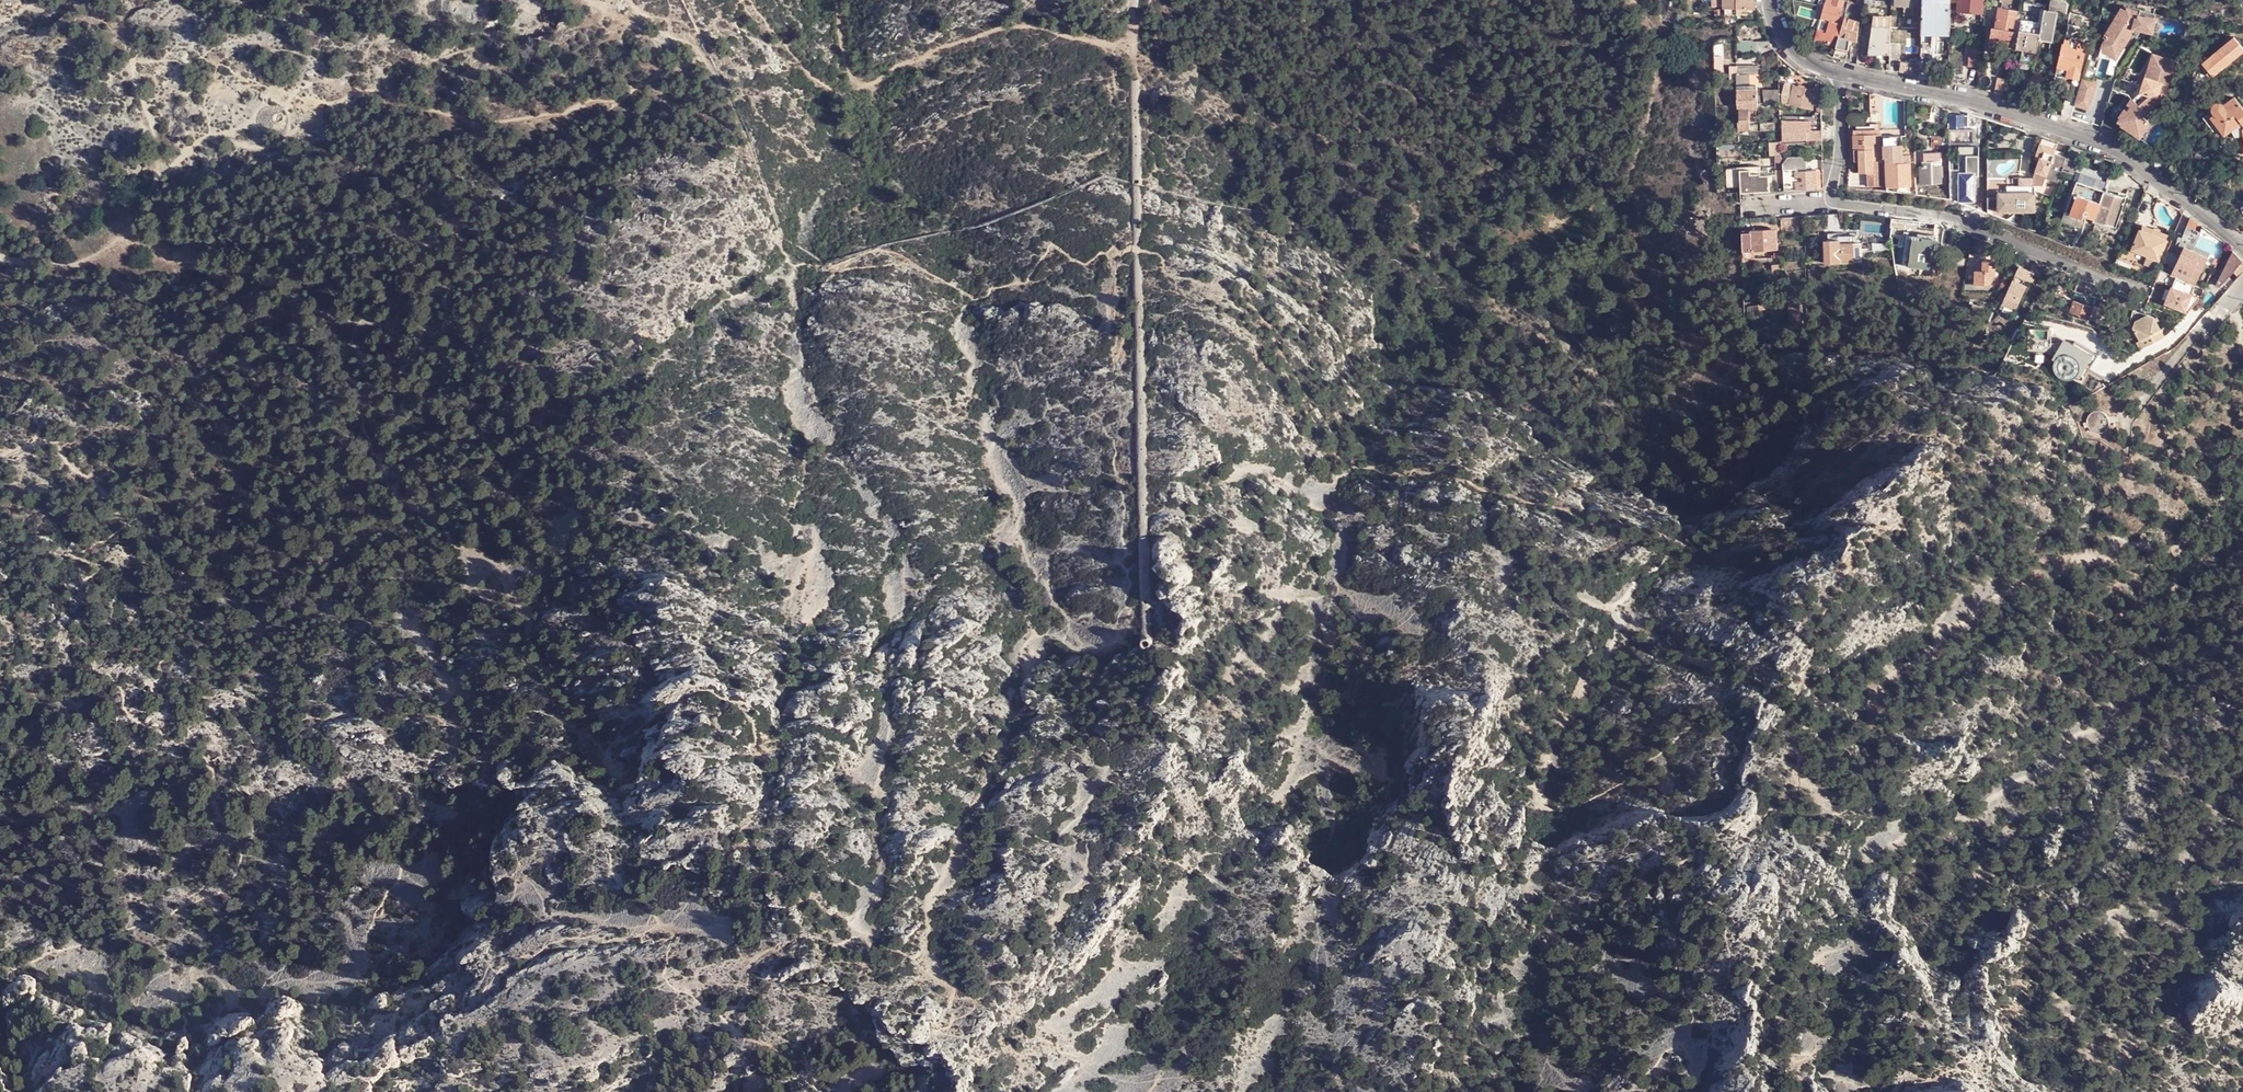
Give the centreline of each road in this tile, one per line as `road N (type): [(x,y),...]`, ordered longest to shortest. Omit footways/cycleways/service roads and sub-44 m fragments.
road 1 (residential): [(2242,245),(2113,146),(1838,73)]
road 2 (track): [(1127,37),(1086,44),(1023,24),(935,52),(867,85),(851,80),(843,62),(835,0)]
road 3 (residential): [(2153,291),(1943,216),(1832,201)]
road 4 (track): [(131,60),(156,141),(158,181),(113,252),(74,267)]
road 5 (track): [(751,0),(835,95),(867,85)]
road 6 (residential): [(1832,201),(1838,73)]

